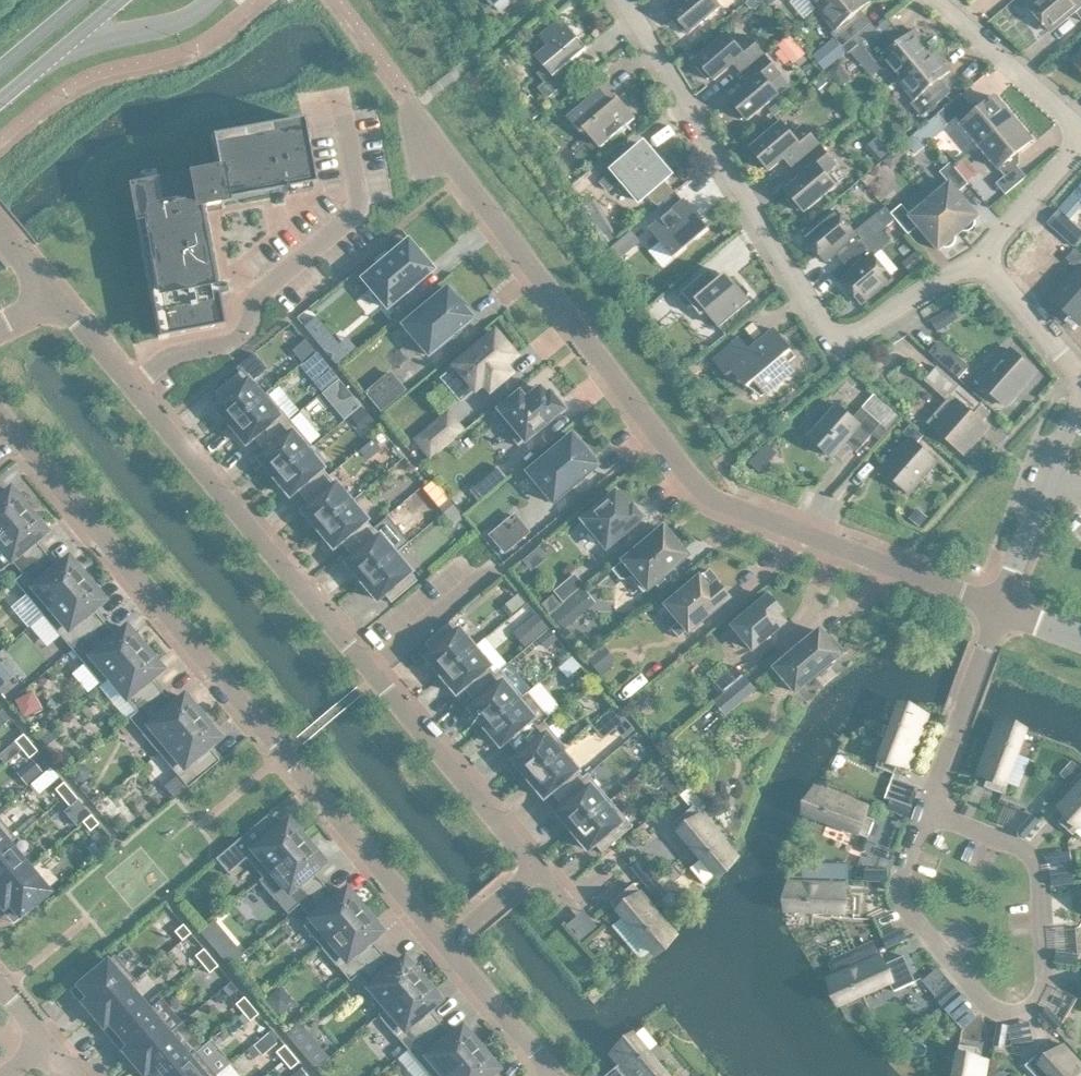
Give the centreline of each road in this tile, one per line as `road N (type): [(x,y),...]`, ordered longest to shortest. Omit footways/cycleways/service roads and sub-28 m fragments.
road 1 (residential): [(418,100),(706,485),(1002,600)]
road 2 (residential): [(442,936),(0,402)]
road 3 (residential): [(129,378),(534,860)]
road 4 (residential): [(630,0),(839,330),(974,251)]
road 5 (residential): [(931,803),(900,875),(904,899),(993,997),(1015,1005),(1040,993),(1052,968),(1038,854),(1024,835)]
road 6 (residential): [(350,109),(358,208),(271,276),(257,297),(256,321),(218,342),(170,351),(129,378)]
road 7 (residential): [(1002,600),(931,803)]
road 8 (residential): [(562,1075),(442,936)]
road 9 (residential): [(1080,114),(948,0)]
road 10 (residential): [(974,251),(1080,136)]
road 11 (residential): [(1080,361),(974,251)]
road 12 (secondary): [(0,93),(111,0)]
road 13 (residential): [(1002,600),(1052,469)]

